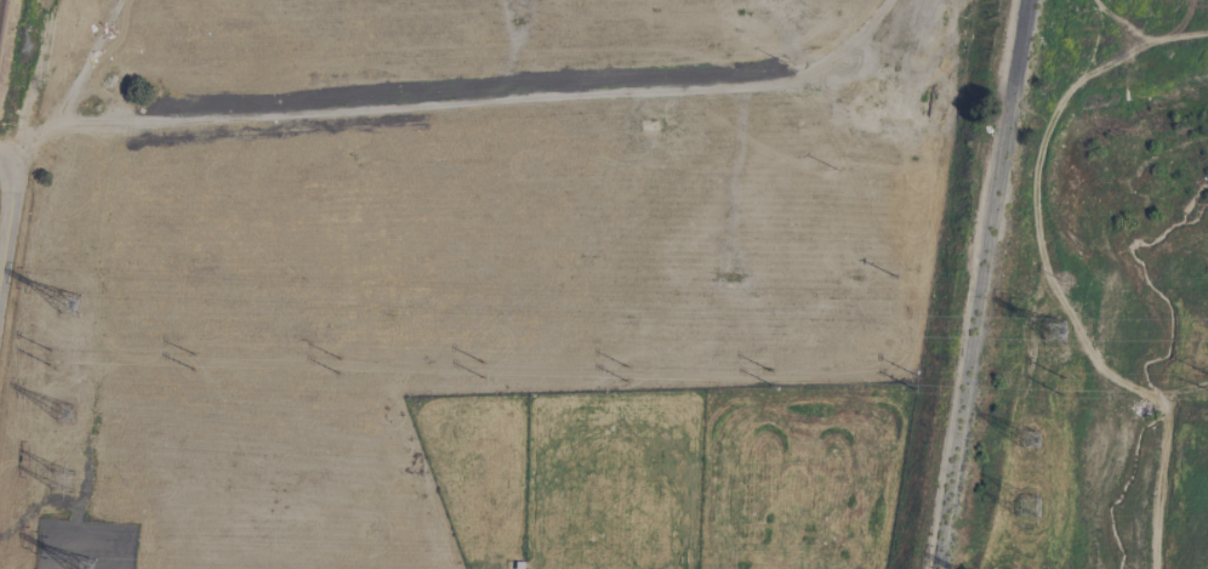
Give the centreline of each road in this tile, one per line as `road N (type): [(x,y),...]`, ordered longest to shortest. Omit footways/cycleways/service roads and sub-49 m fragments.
road 1 (residential): [(0,280),(12,192),(0,159)]

